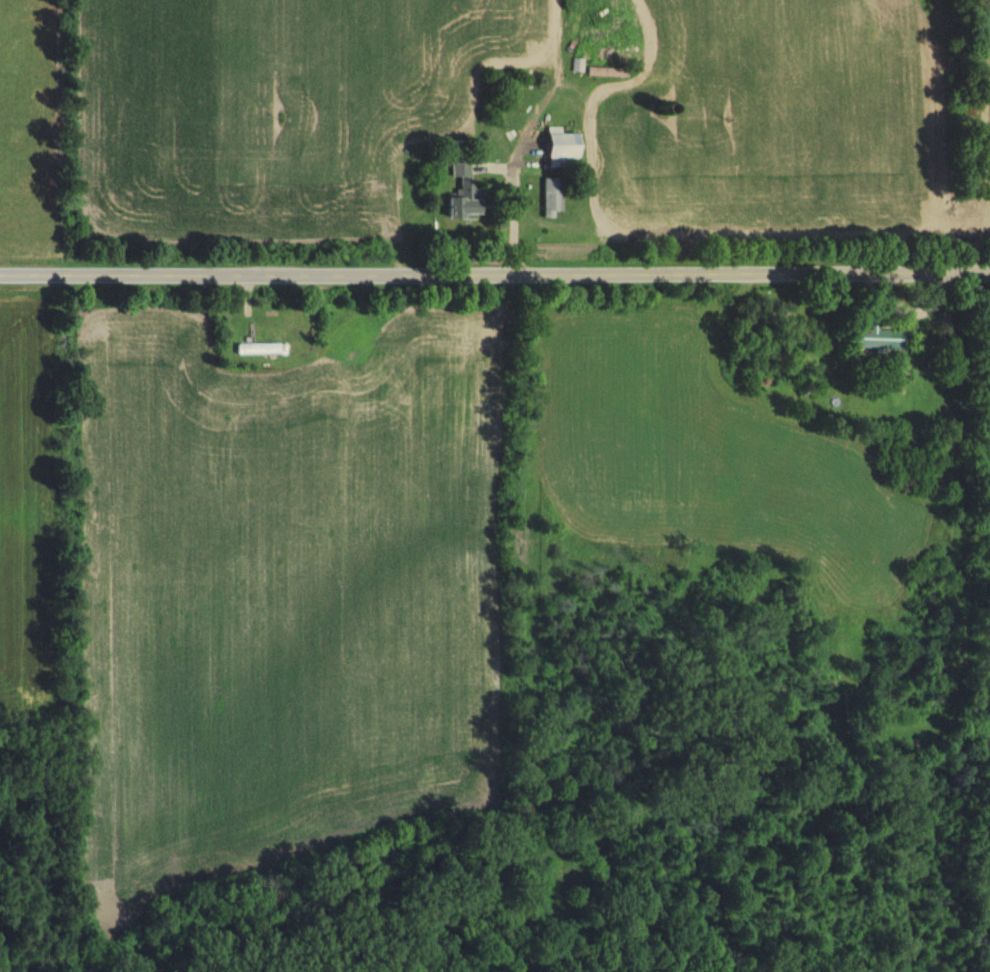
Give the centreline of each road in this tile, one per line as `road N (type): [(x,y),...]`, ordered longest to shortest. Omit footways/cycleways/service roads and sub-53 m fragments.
road 1 (tertiary): [(989,269),(0,270)]

